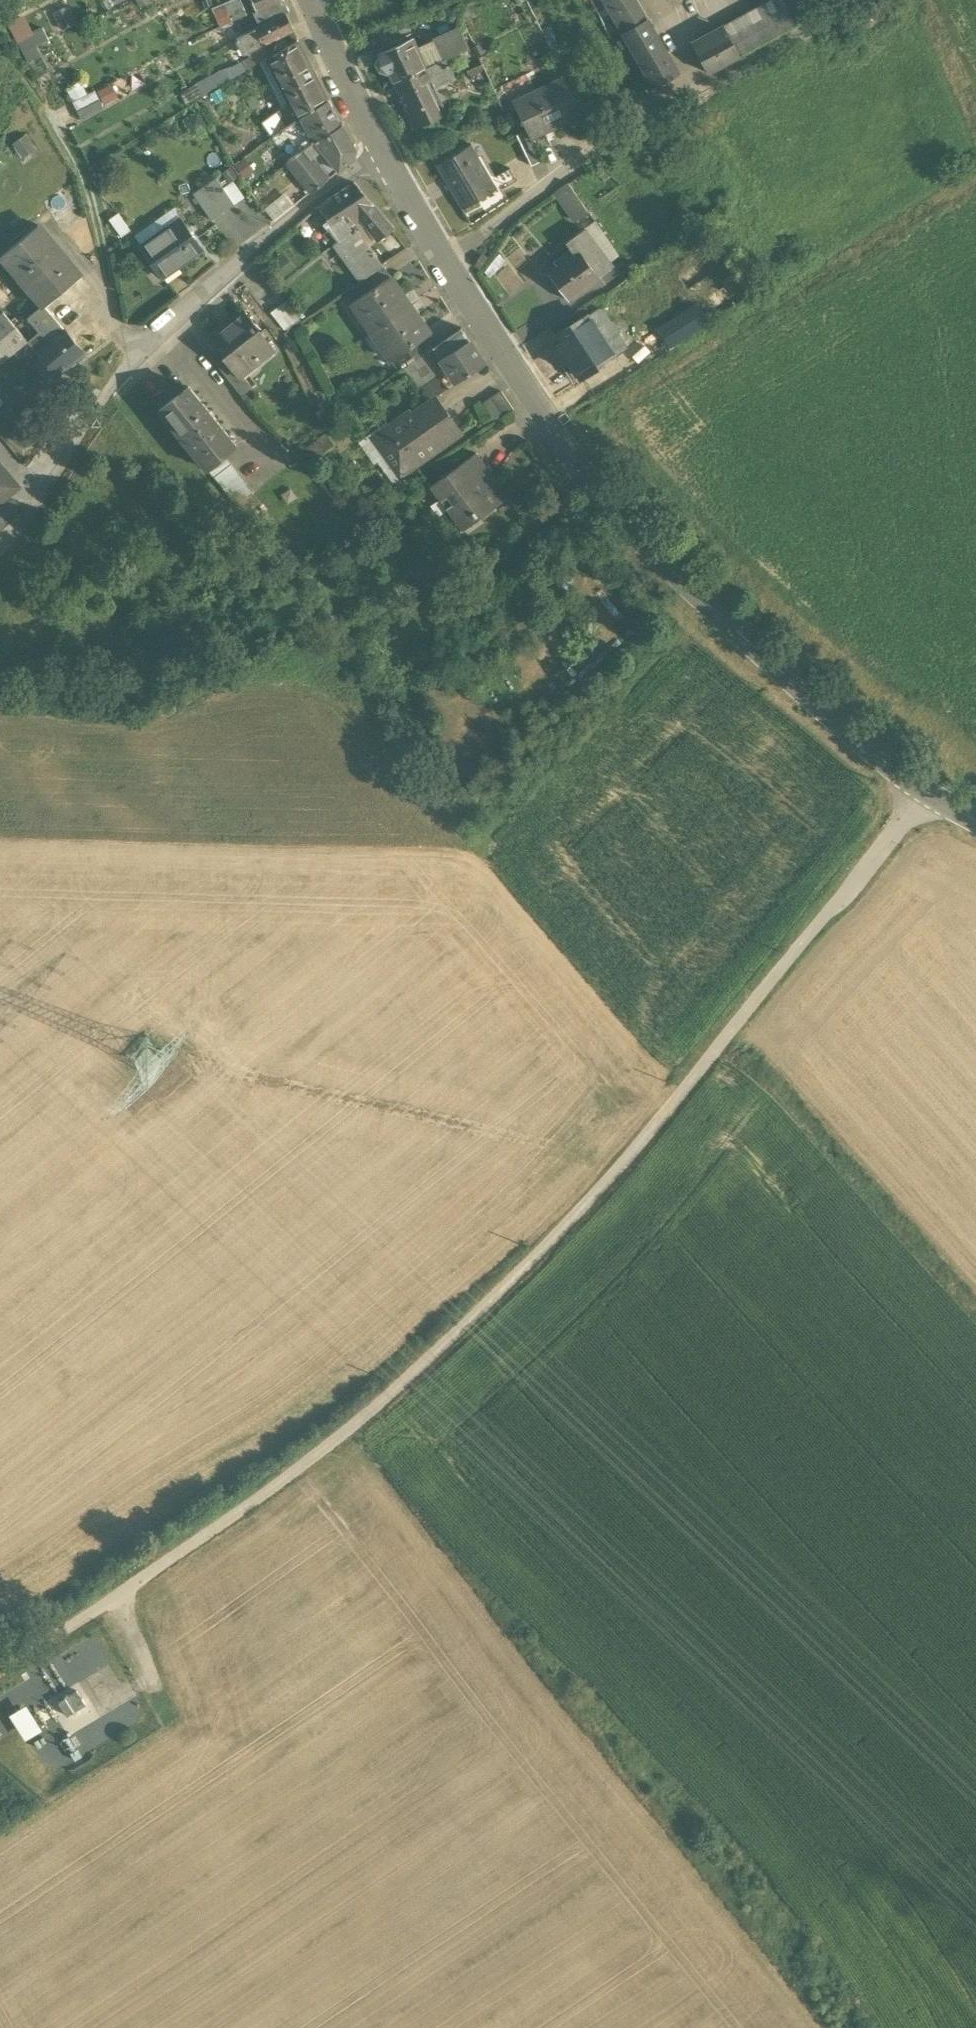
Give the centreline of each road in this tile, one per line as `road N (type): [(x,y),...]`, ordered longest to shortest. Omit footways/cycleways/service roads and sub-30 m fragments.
road 1 (track): [(0,1670),(359,1425),(457,1335),(613,1173),(924,787)]
road 2 (residential): [(379,149),(115,379),(32,516),(0,553)]
road 3 (unclassified): [(579,466),(651,551),(779,669),(856,736),(975,818)]
road 4 (residential): [(379,149),(444,264),(579,466)]
road 5 (residential): [(306,0),(379,149)]

